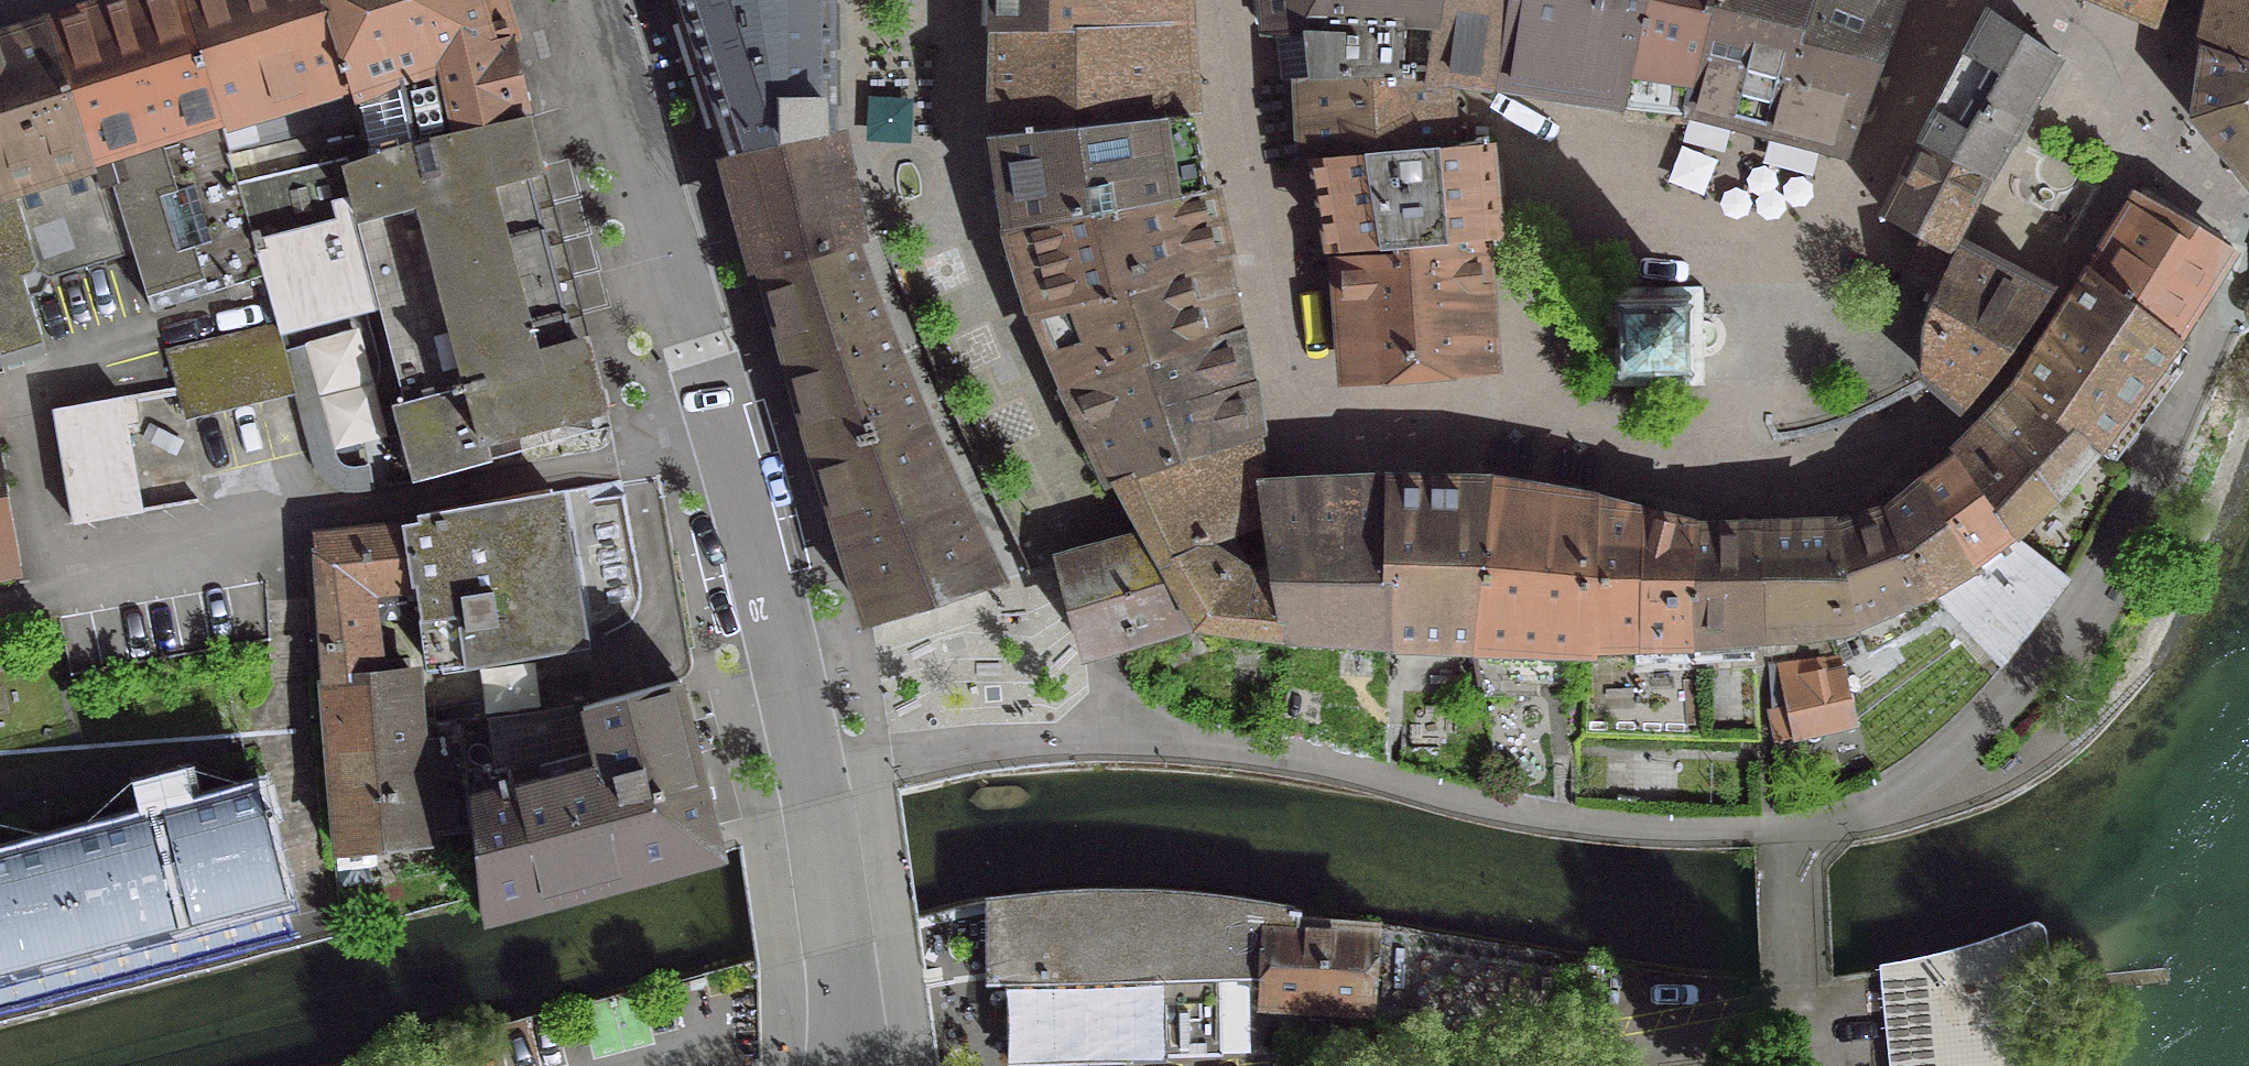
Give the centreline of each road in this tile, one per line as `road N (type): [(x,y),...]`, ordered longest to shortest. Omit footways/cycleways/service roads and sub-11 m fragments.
road 1 (residential): [(2248,266),(2186,420),(2127,533),(2077,620),(2026,686),(1923,792),(1789,828)]
road 2 (residential): [(1789,828),(1570,821),(1167,736)]
road 3 (residential): [(814,762),(791,661),(690,336)]
road 4 (residential): [(1462,1065),(1796,1024),(1797,980)]
road 5 (residential): [(1167,736),(1055,721),(814,762)]
road 6 (residential): [(840,1065),(848,1013),(814,762)]
road 7 (residential): [(1797,980),(1789,828)]

